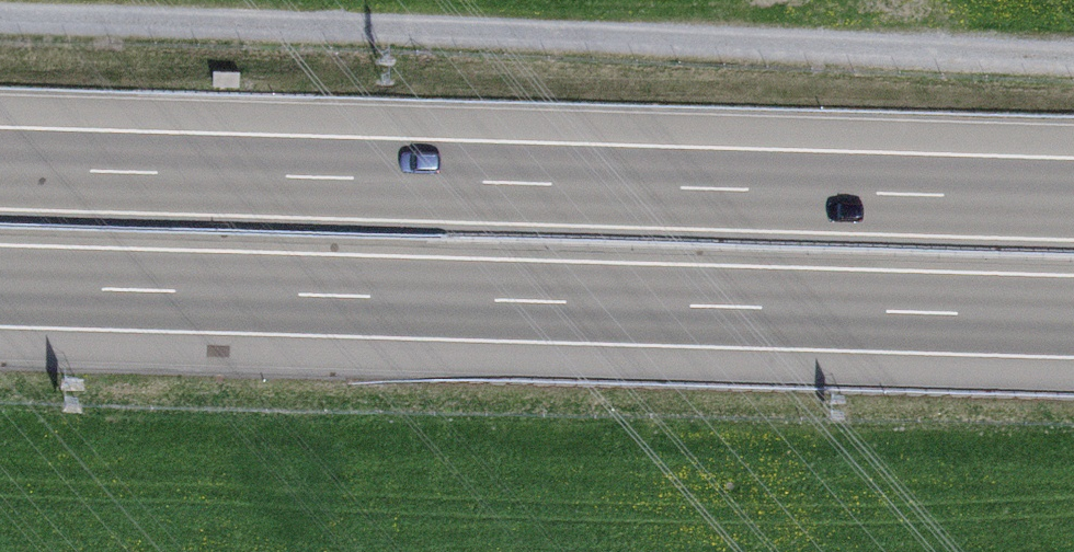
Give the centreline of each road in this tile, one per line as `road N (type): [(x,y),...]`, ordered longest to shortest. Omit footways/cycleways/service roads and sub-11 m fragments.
road 1 (track): [(1073,55),(0,16)]
road 2 (motorway): [(0,287),(1073,318)]
road 3 (motorway): [(1073,197),(0,167)]

